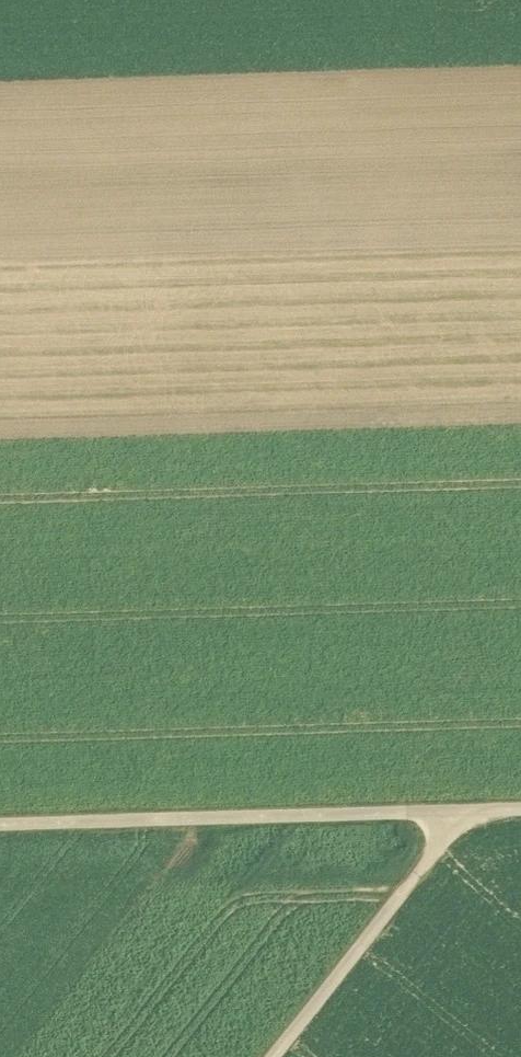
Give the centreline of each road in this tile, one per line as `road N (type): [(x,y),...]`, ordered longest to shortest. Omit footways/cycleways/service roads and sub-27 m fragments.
road 1 (track): [(444,808),(0,821)]
road 2 (track): [(275,1056),(447,839),(444,808)]

